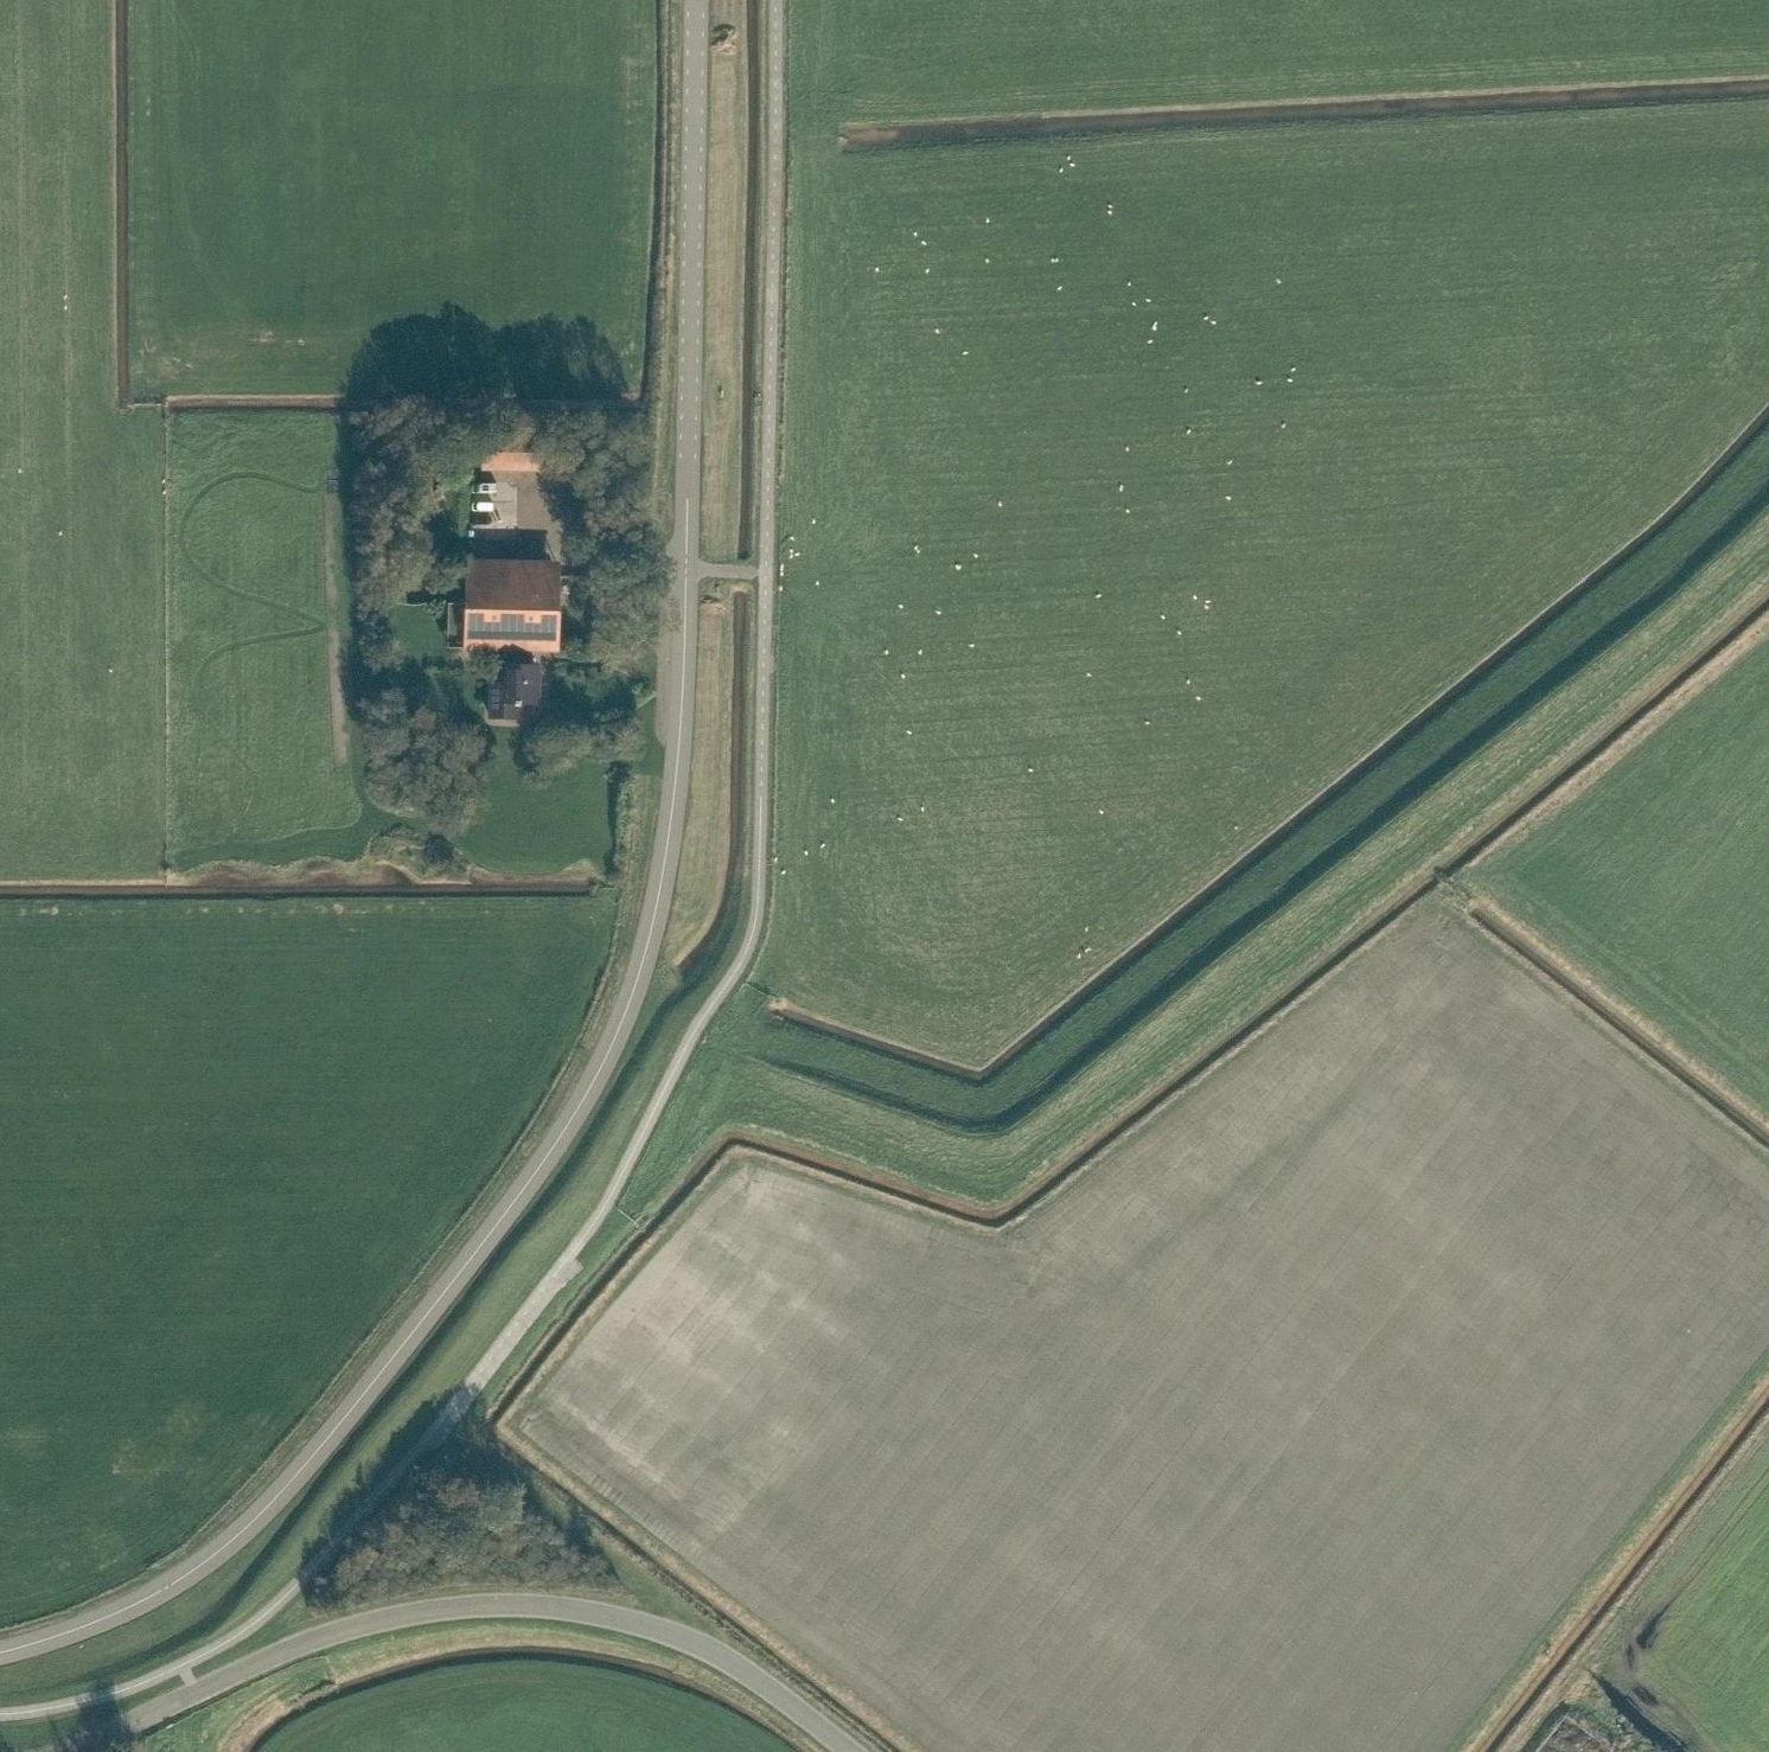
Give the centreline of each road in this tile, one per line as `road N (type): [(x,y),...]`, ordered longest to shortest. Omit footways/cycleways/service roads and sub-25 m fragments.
road 1 (tertiary): [(0,1652),(108,1617),(182,1579),(270,1504),(569,1129),(627,1023),(660,918),(680,769),(696,0)]
road 2 (tertiary): [(851,1751),(722,1655),(619,1619),(511,1605),(397,1615),(332,1633),(68,1751)]

